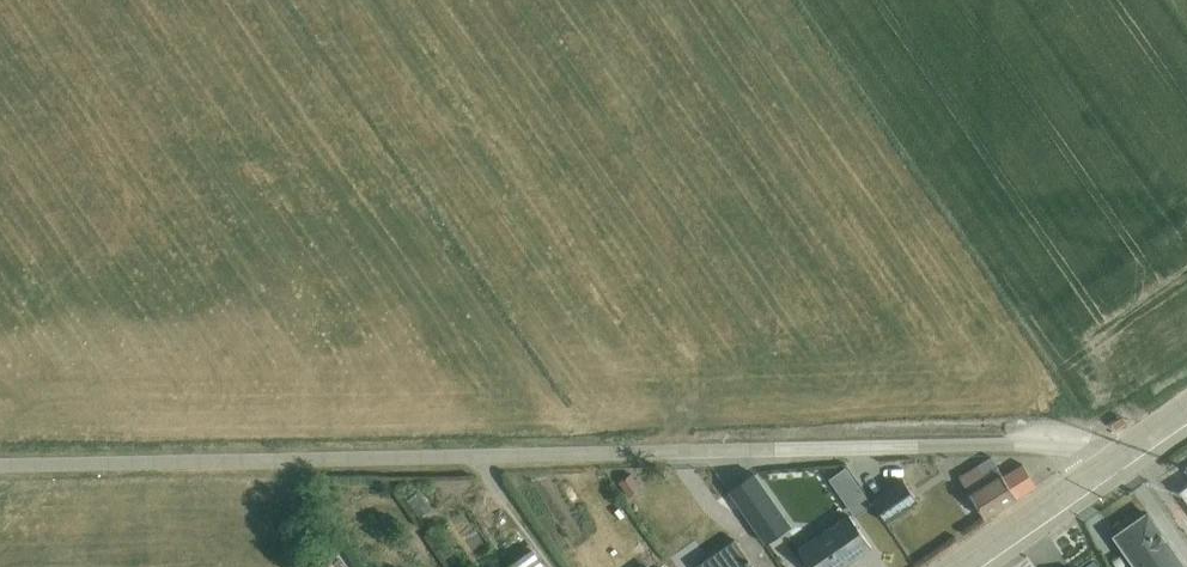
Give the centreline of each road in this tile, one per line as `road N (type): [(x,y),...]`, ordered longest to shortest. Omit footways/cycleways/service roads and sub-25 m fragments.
road 1 (unclassified): [(1093,469),(1076,451),(1014,443),(0,464)]
road 2 (tertiary): [(953,566),(1093,469)]

